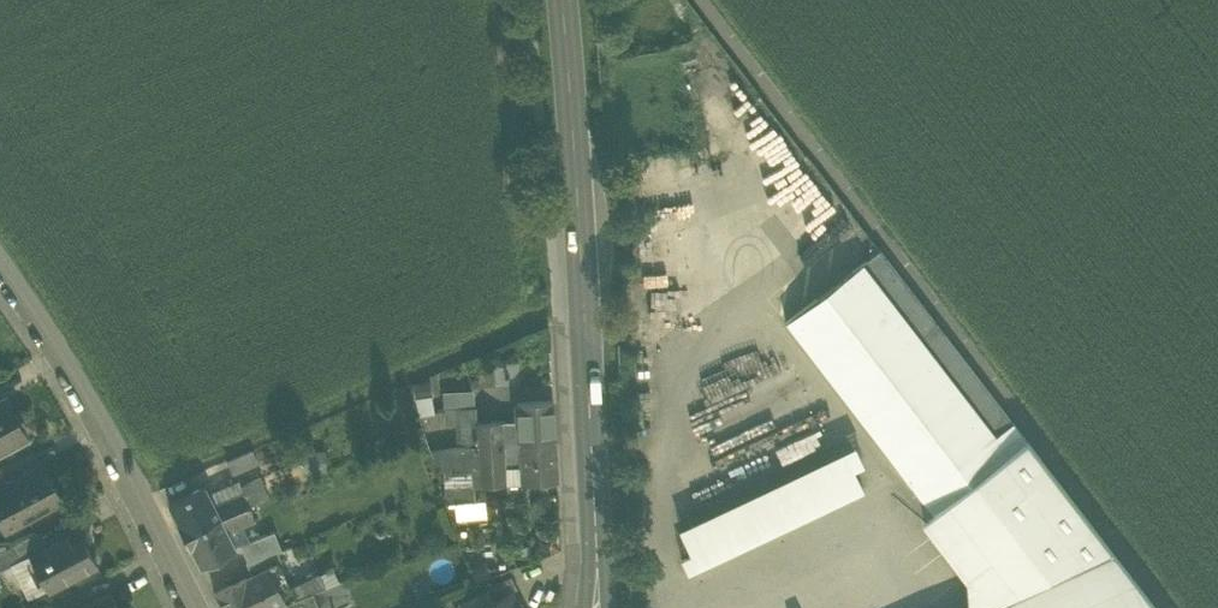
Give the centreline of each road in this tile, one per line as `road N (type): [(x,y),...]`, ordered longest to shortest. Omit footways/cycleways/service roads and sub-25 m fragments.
road 1 (secondary): [(562,0),(598,607)]
road 2 (residential): [(191,607),(74,385),(0,275)]

